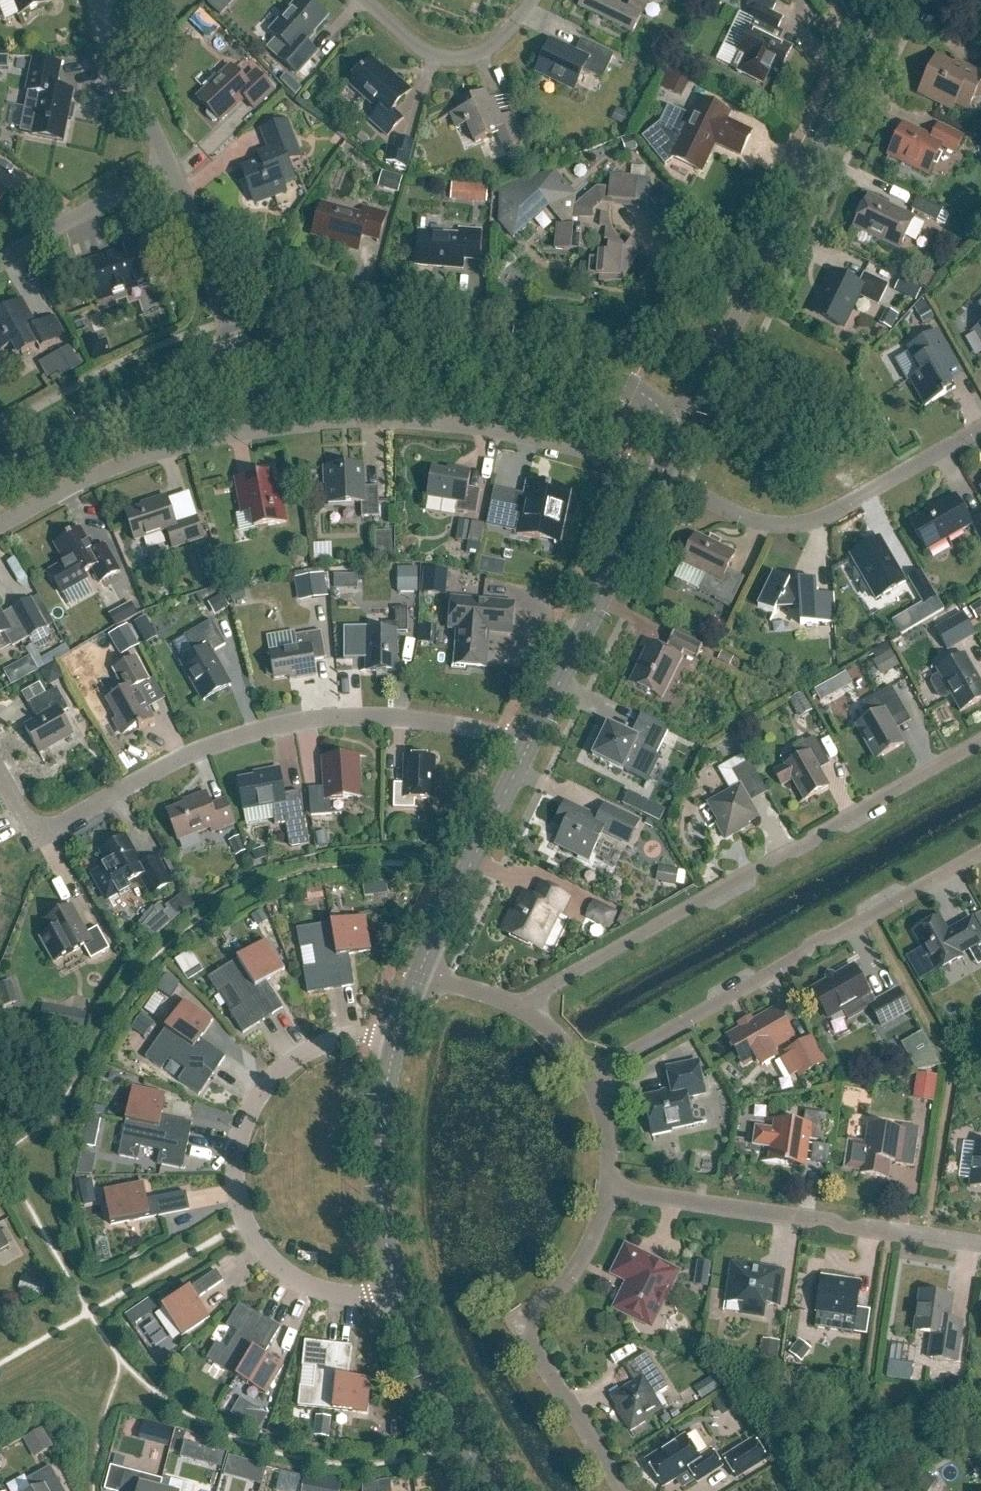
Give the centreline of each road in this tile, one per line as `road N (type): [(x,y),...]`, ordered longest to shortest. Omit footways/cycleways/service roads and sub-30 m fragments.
road 1 (residential): [(0,528),(154,454),(238,434),(444,428),(541,439),(662,481)]
road 2 (residential): [(531,750),(501,736),(396,716),(318,724),(221,745),(37,837),(0,771)]
road 3 (residential): [(980,743),(520,1009)]
road 4 (unclassified): [(667,421),(699,396),(892,0)]
road 5 (residential): [(396,1292),(347,1294),(279,1269),(236,1198),(239,1145),(260,1096),(306,1056),(333,1044),(397,1046)]
road 6 (tertiary): [(237,369),(396,341),(514,352),(632,388),(667,421)]
road 7 (residential): [(590,1082),(980,856)]
road 8 (residential): [(980,1245),(611,1190)]
road 9 (residential): [(662,481),(778,527),(813,526),(980,430)]
road 10 (residential): [(623,1490),(530,1333),(592,1248),(611,1190)]
road 11 (tertiary): [(531,750),(662,481)]
road 12 (tertiary): [(0,482),(149,403),(237,369)]
road 13 (tertiary): [(423,974),(531,750)]
road 14 (tertiary): [(396,1292),(381,1192),(387,1085),(397,1046)]
road 15 (residential): [(359,0),(433,60),(470,65),(501,43),(534,0)]
road 16 (tertiary): [(493,1490),(439,1400),(396,1292)]
road 17 (unclassified): [(237,369),(170,172)]
road 18 (residential): [(170,172),(65,223),(0,268)]
road 19 (unclassified): [(170,172),(105,44),(97,0)]

